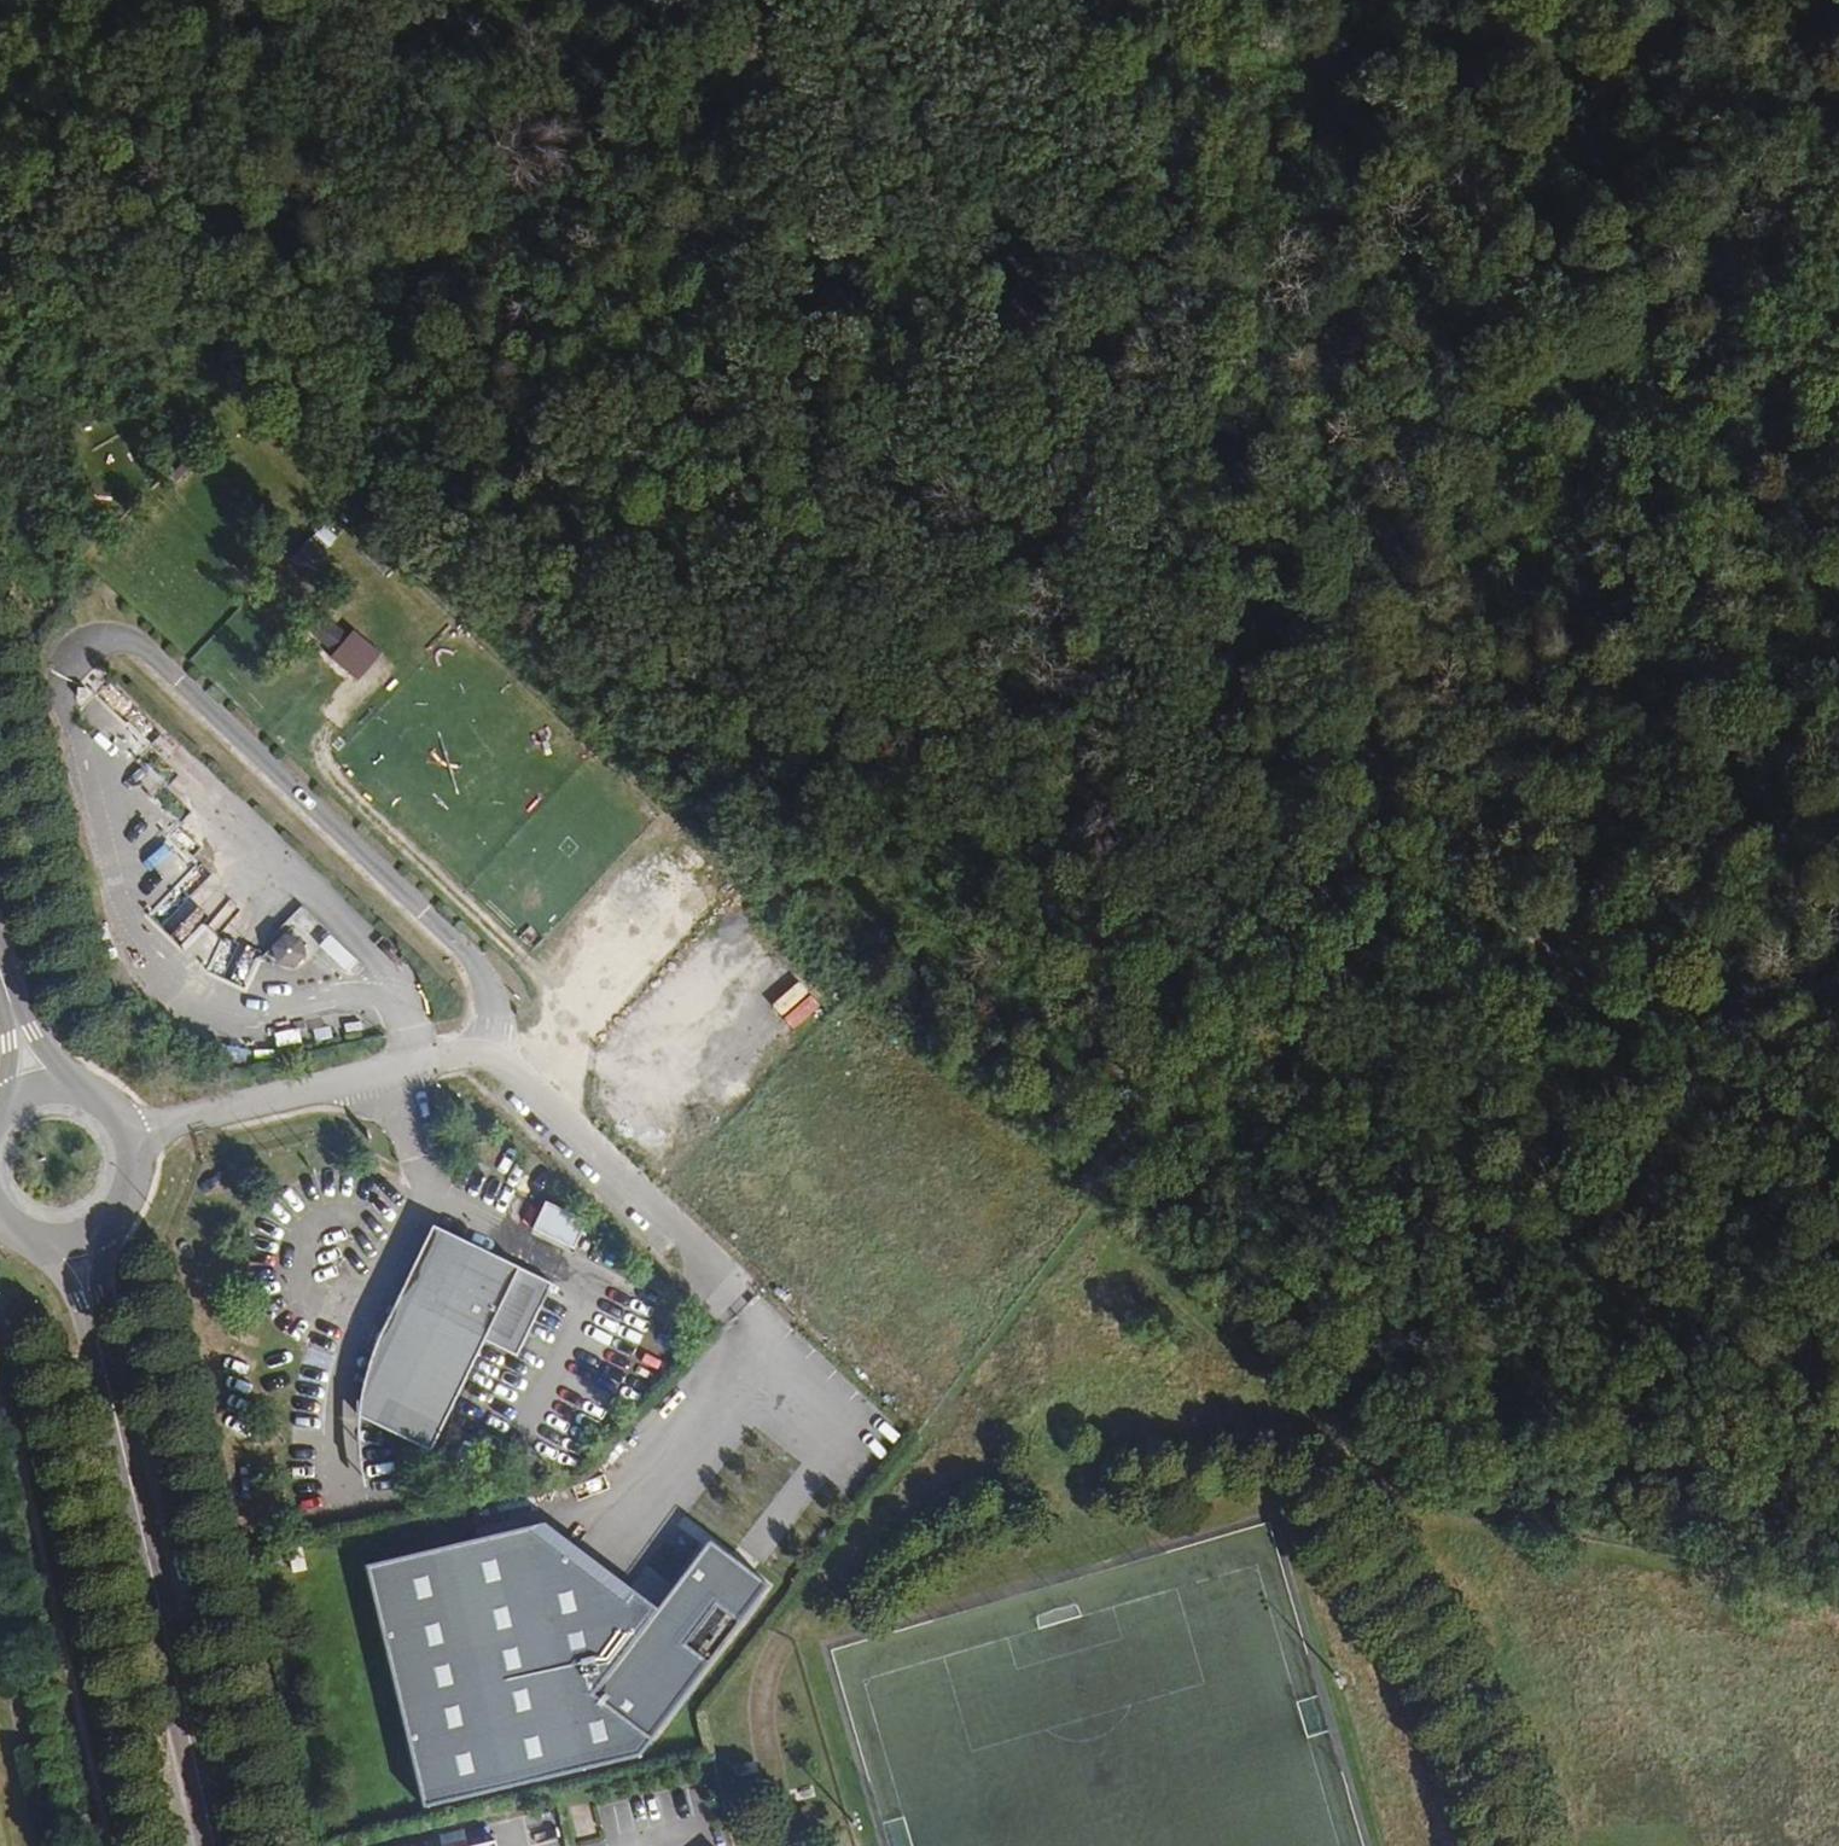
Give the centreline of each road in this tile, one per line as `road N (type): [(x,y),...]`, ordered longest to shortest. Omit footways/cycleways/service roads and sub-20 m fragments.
road 1 (residential): [(739,1311),(695,1244),(528,1078),(487,1058),(450,1057),(134,1136)]
road 2 (secondary): [(216,1845),(87,1302)]

